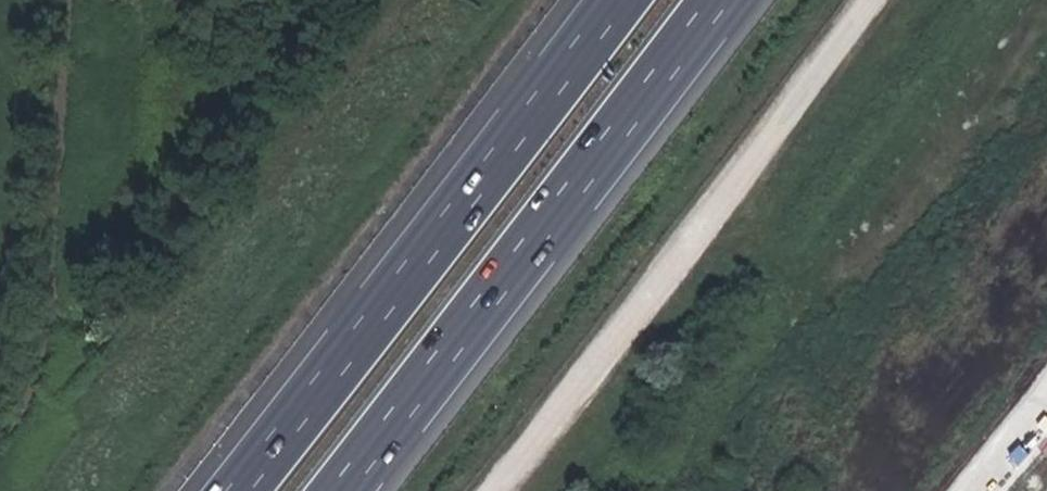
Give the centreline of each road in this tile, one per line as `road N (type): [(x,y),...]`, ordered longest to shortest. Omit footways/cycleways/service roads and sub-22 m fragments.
road 1 (motorway): [(352,490),(739,0)]
road 2 (motorway): [(616,0),(239,490)]

